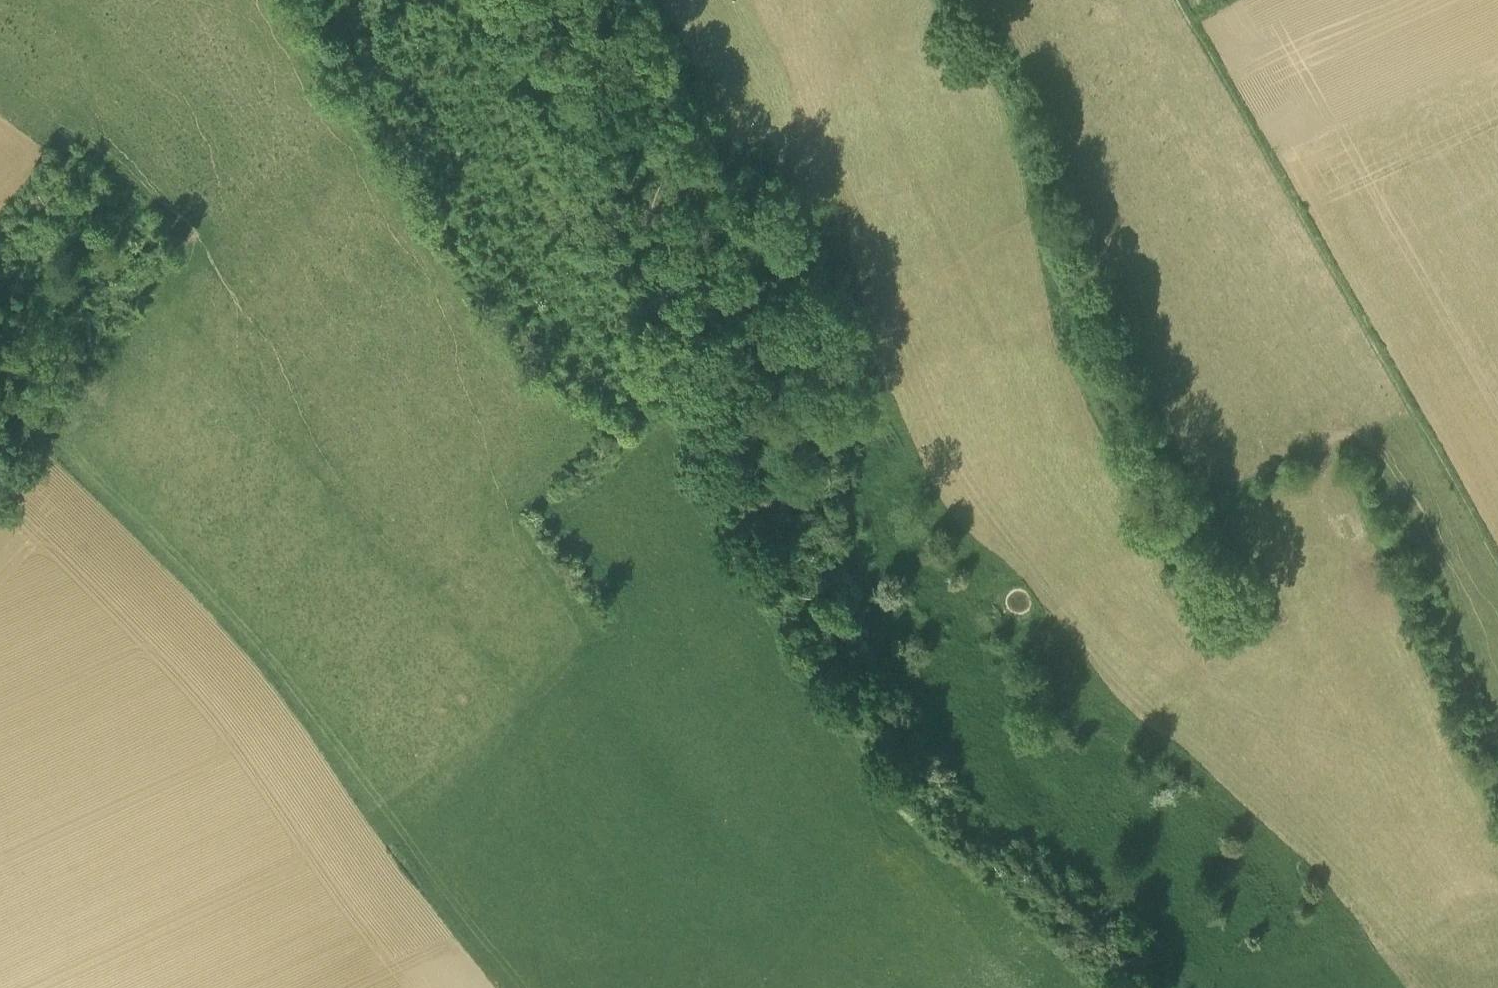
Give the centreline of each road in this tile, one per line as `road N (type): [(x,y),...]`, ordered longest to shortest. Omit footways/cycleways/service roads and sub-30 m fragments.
road 1 (track): [(1425,987),(1363,915),(1227,785)]

